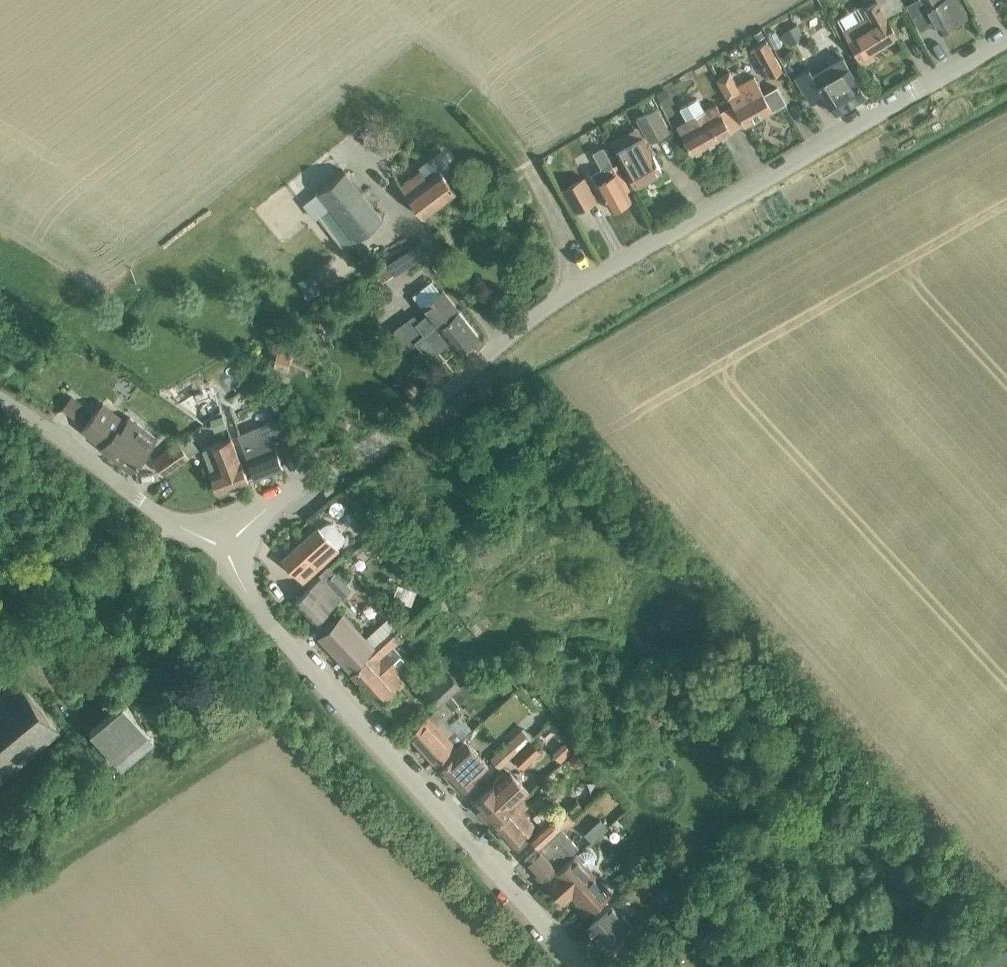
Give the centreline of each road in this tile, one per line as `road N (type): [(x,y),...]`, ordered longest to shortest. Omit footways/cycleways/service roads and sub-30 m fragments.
road 1 (unclassified): [(217,544),(428,409),(539,311),(1006,34)]
road 2 (unclassified): [(580,966),(260,615),(217,544)]
road 3 (unclassified): [(217,544),(159,514),(0,398)]

